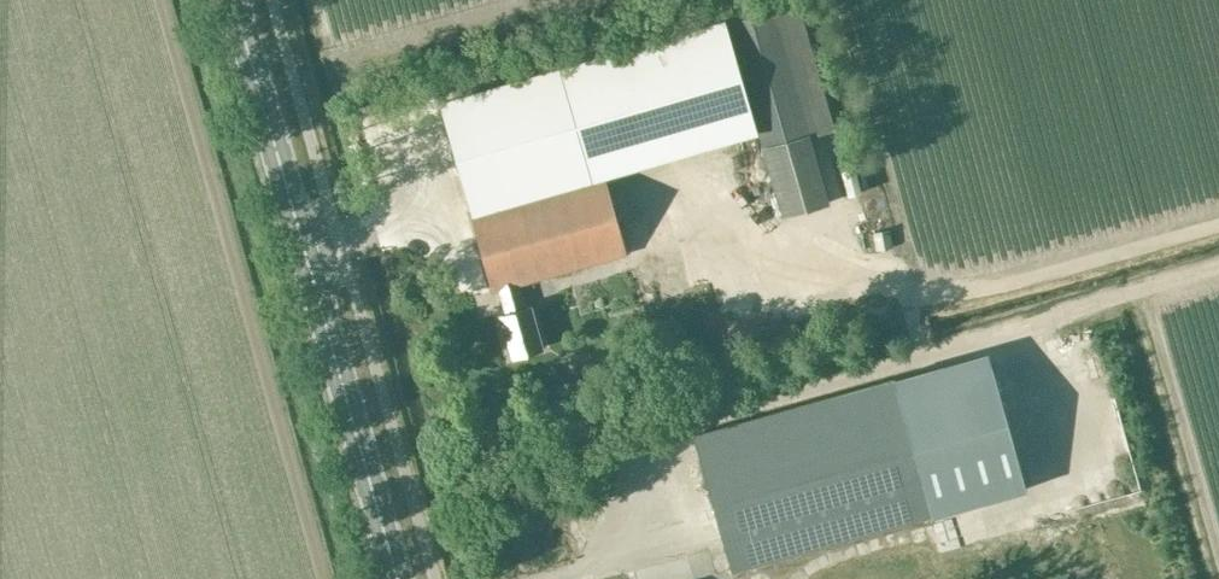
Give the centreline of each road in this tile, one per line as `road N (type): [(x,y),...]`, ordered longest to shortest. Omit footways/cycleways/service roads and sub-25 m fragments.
road 1 (secondary): [(397,578),(233,0)]
road 2 (track): [(694,420),(1218,274)]

